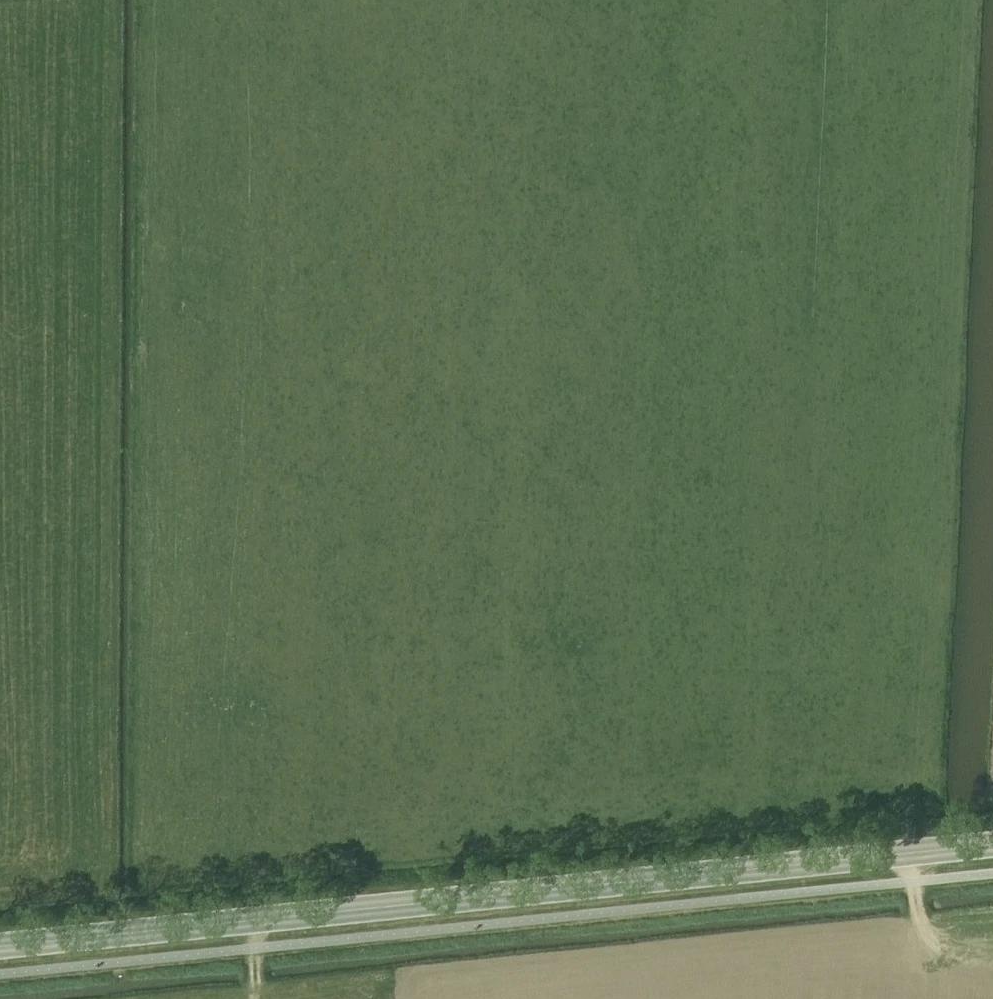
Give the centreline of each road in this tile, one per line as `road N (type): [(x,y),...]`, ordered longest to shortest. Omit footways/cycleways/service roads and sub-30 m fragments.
road 1 (secondary): [(0,950),(992,846)]

